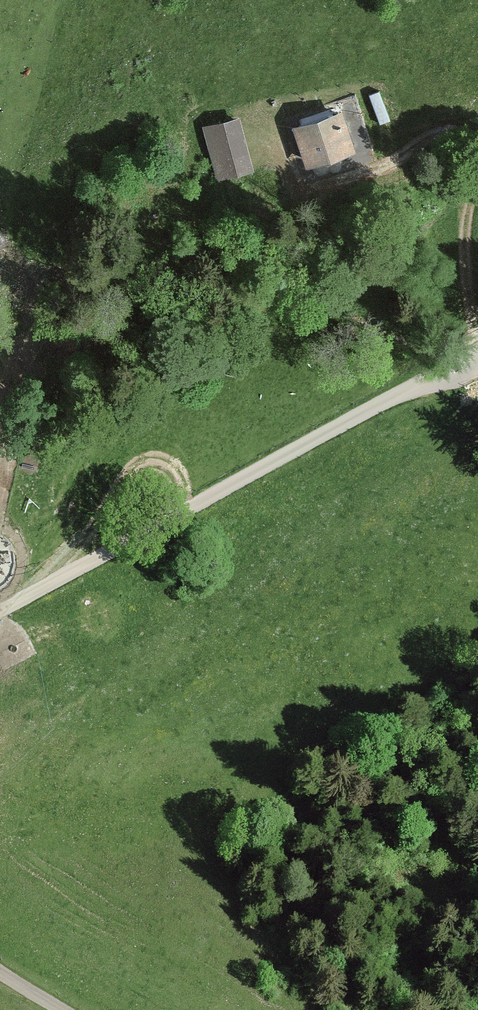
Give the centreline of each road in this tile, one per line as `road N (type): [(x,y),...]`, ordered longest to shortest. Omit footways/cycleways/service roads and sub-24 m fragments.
road 1 (unclassified): [(477,353),(0,611)]
road 2 (track): [(282,131),(299,179),(317,187),(354,178),(430,135),(451,133),(477,155)]
road 3 (track): [(477,182),(465,251),(477,332)]

